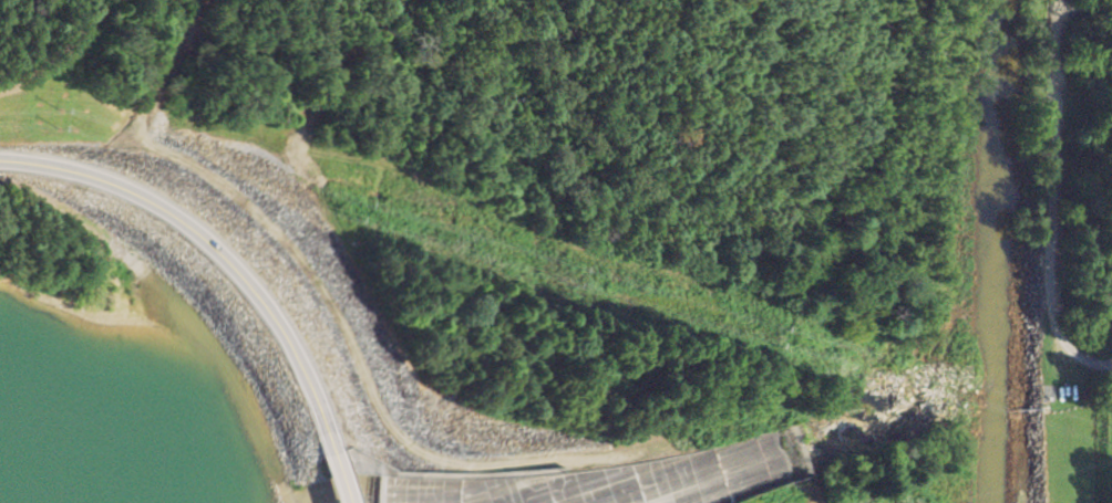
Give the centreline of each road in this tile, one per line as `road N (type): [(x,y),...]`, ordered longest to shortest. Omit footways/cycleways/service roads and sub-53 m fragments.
road 1 (secondary): [(0,161),(146,191),(213,241),(306,352),(338,453)]

